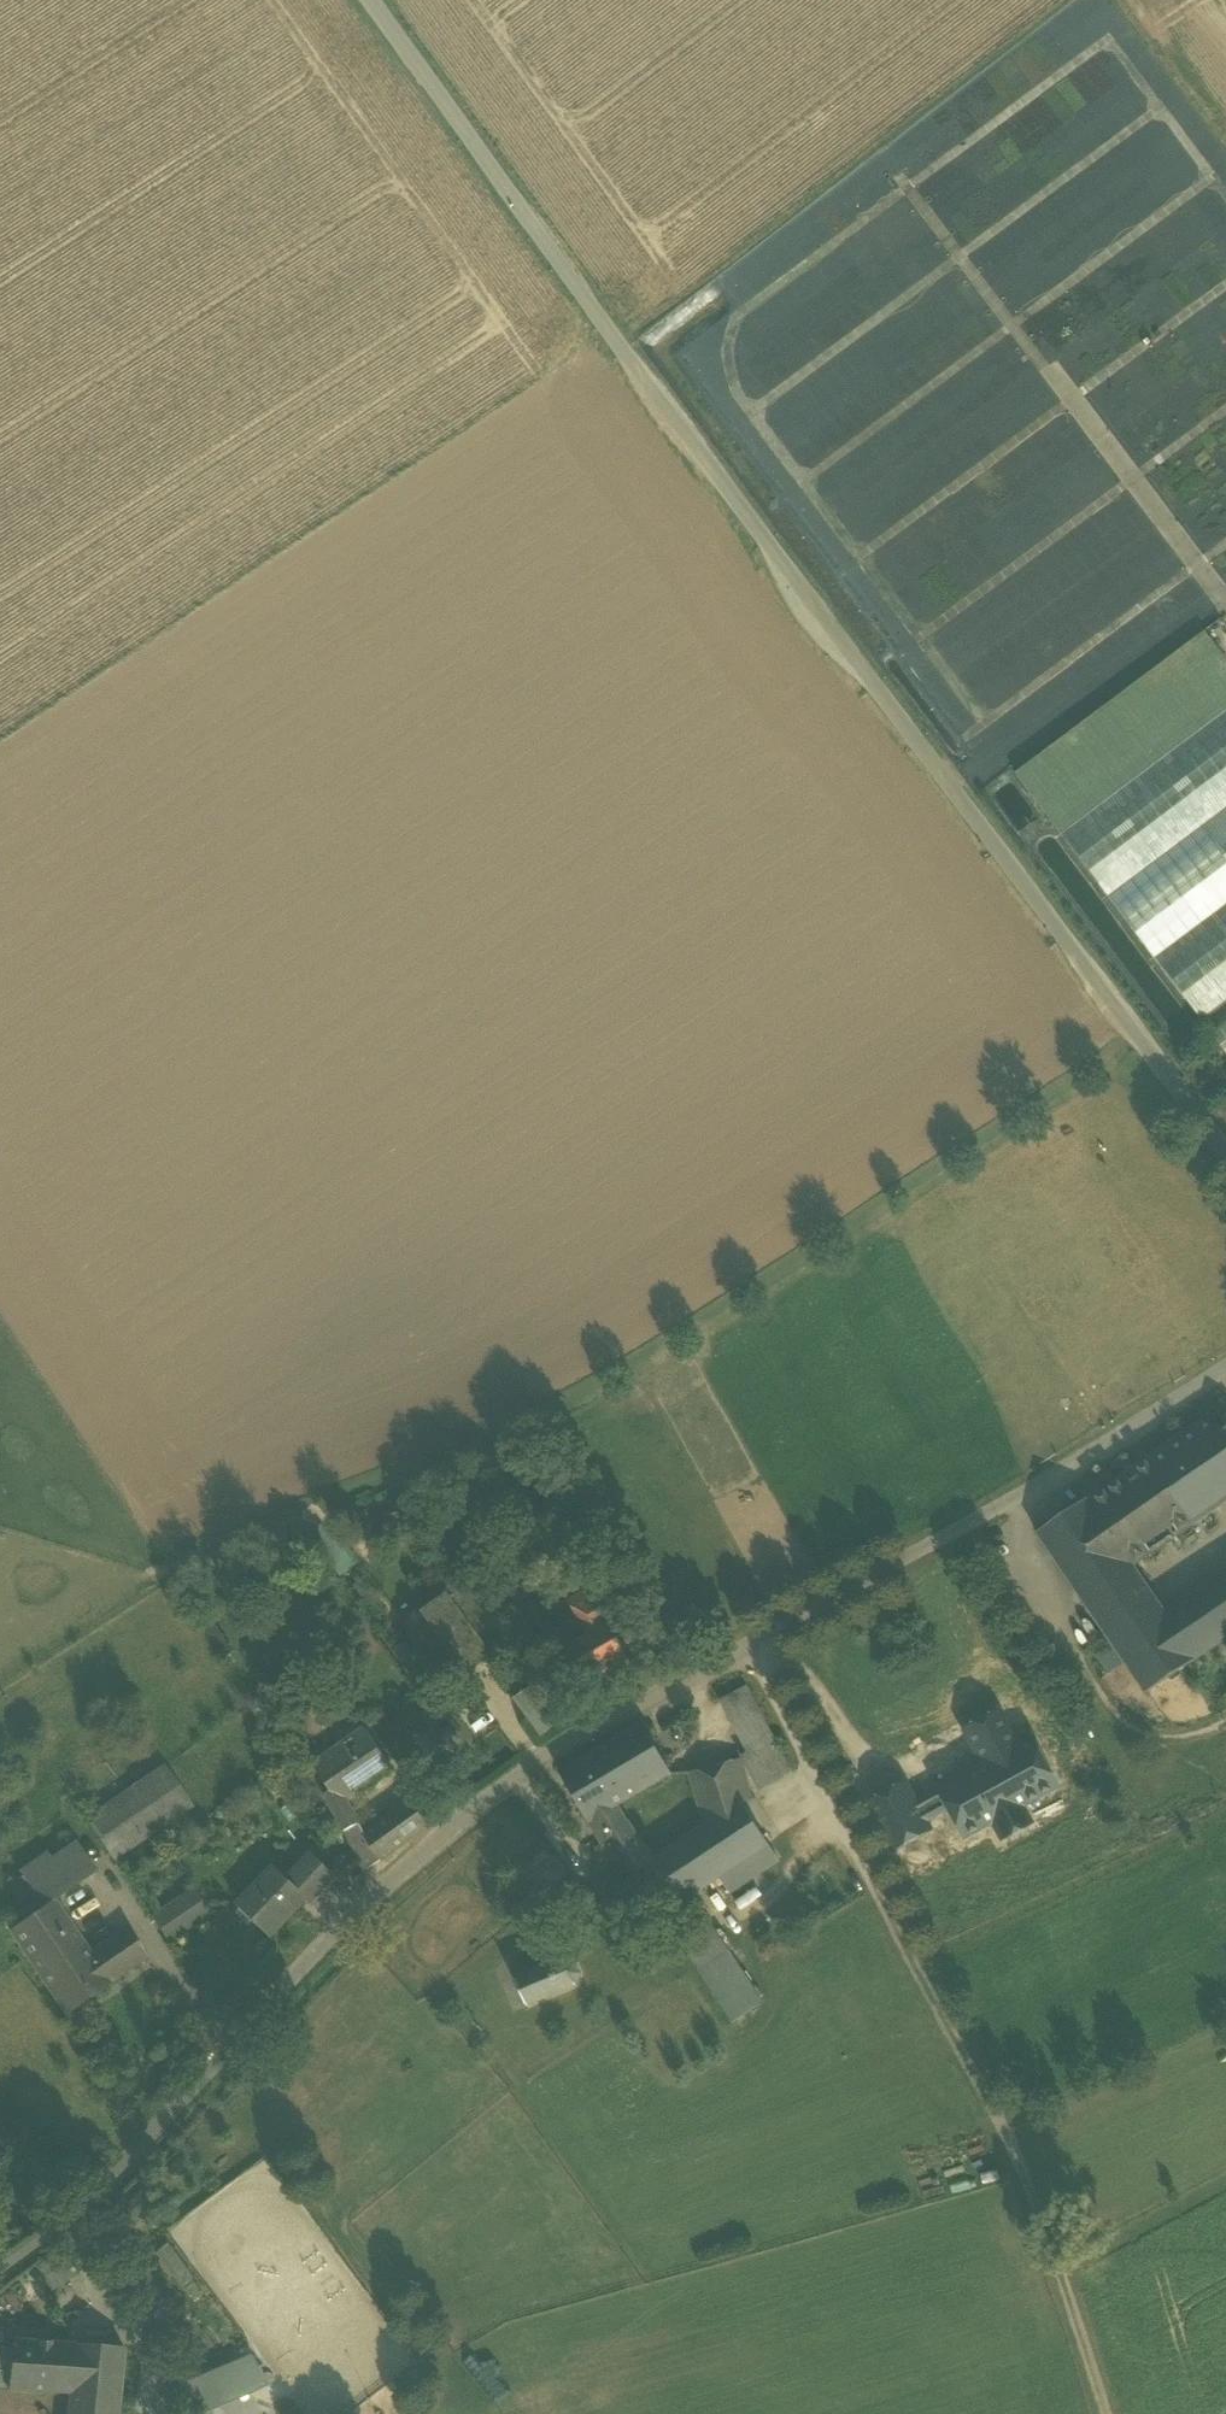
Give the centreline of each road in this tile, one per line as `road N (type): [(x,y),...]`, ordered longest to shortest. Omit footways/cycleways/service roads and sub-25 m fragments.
road 1 (track): [(1225,1367),(1003,1510),(588,1730),(411,1855),(99,2198),(0,2273)]
road 2 (unclassified): [(373,0),(1141,1047),(1225,1145)]
road 3 (track): [(1106,2413),(1009,2139),(744,1647)]
road 4 (track): [(1019,1499),(1027,1567),(1109,1713),(1150,1738),(1186,1740),(1225,1725)]
road 5 (track): [(111,1877),(230,2054)]

